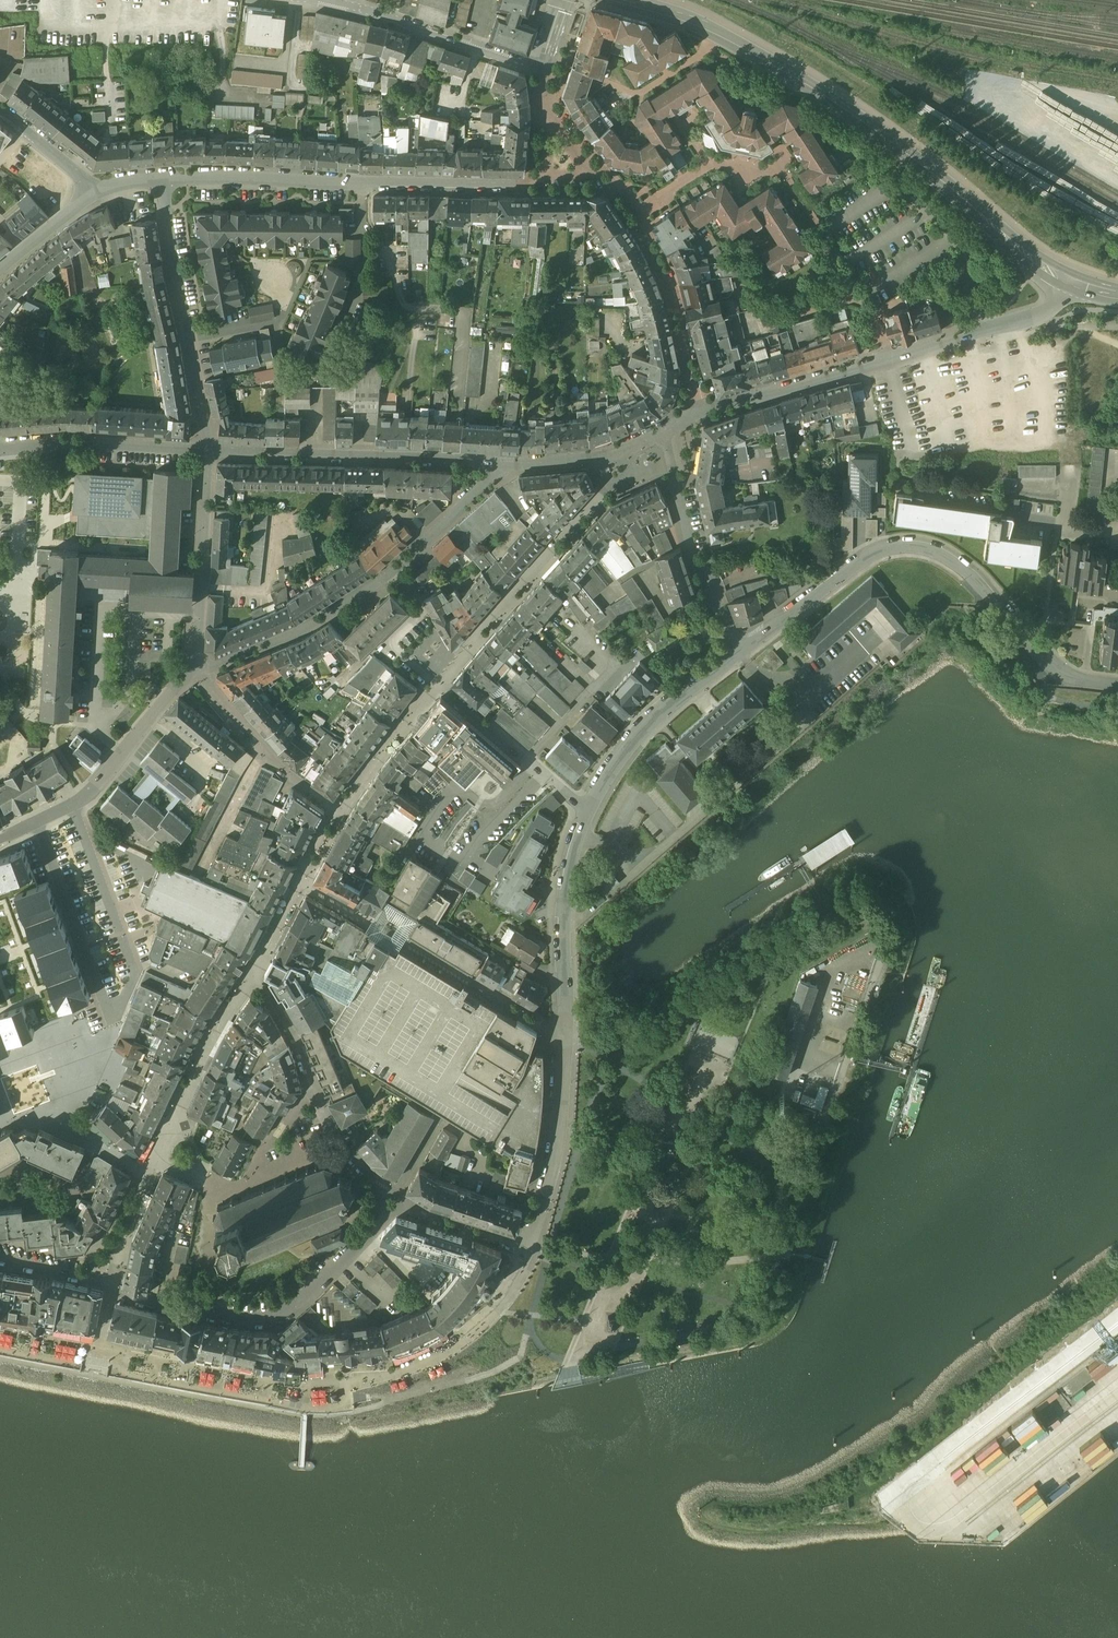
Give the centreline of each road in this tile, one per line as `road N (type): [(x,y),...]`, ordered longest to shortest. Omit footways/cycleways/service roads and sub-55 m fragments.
road 1 (secondary): [(1067,281),(932,170),(811,87),(686,19),(626,0)]
road 2 (unclassified): [(741,651),(857,564),(911,545),(961,566),(1052,663),(1117,683)]
road 3 (residential): [(687,420),(1029,321),(1056,302),(1067,281)]
road 4 (unclassified): [(545,1208),(564,1091),(565,898),(587,811)]
road 5 (residential): [(167,179),(531,182)]
road 6 (residential): [(385,1212),(307,1295),(276,1314),(240,1316),(113,1287)]
road 7 (residential): [(516,463),(207,452)]
road 8 (residential): [(167,179),(207,452)]
road 9 (residential): [(200,674),(181,686),(73,806),(0,840)]
road 10 (residential): [(687,420),(691,359),(671,284),(636,207),(612,183)]
road 11 (residential): [(741,651),(676,472),(687,420)]
road 12 (unclassified): [(587,811),(654,718),(741,651)]
road 13 (residential): [(397,569),(290,638),(200,674)]
road 14 (residential): [(207,452),(200,674)]
road 15 (residential): [(340,0),(542,68)]
road 16 (residential): [(397,569),(426,615),(394,649),(478,723)]
road 17 (residential): [(207,452),(103,444),(0,449)]
road 18 (residential): [(687,420),(627,450),(516,463)]
road 19 (residential): [(516,463),(480,486),(397,569)]
road 20 (residential): [(396,1208),(532,1251)]
road 21 (residential): [(587,811),(478,723)]
road 22 (residential): [(385,1204),(317,1087)]
road 23 (residential): [(200,674),(291,774)]

